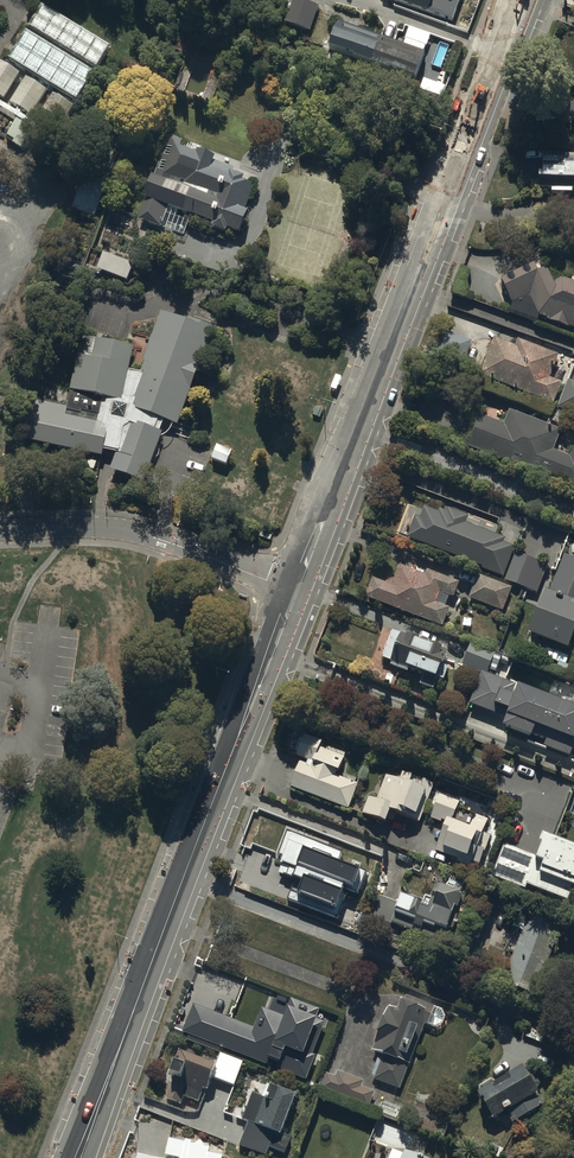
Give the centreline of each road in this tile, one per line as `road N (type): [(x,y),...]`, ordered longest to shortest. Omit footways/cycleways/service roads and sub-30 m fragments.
road 1 (tertiary): [(295,592),(523,0)]
road 2 (tertiary): [(76,1157),(295,592)]
road 3 (unclassified): [(295,592),(119,530),(0,530)]

